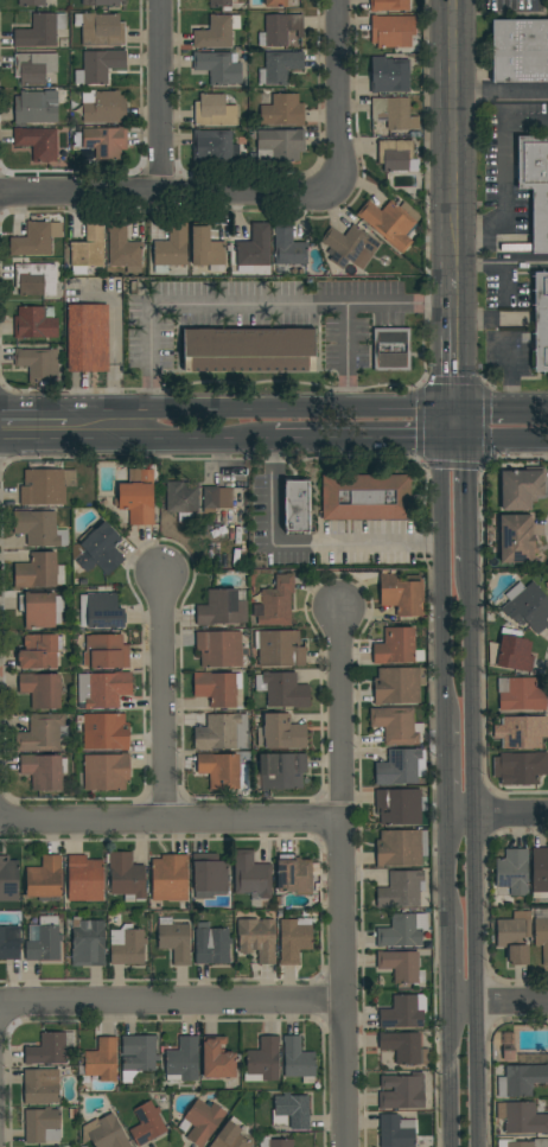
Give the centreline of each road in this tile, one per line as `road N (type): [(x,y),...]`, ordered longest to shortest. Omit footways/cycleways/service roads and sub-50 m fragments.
road 1 (residential): [(339,611),(348,1146)]
road 2 (secondary): [(457,404),(69,408)]
road 3 (residential): [(0,1005),(345,1002)]
road 4 (residential): [(0,819),(343,821)]
road 5 (residential): [(0,196),(340,197)]
road 6 (secondary): [(457,404),(441,440),(444,722)]
road 7 (secondary): [(457,0),(458,278)]
road 8 (secondary): [(0,441),(272,441)]
road 9 (secondary): [(473,818),(470,568)]
road 10 (residential): [(163,574),(166,823)]
road 11 (residential): [(338,0),(340,197)]
road 12 (residential): [(161,0),(161,196)]
road 13 (secondary): [(272,441),(466,440)]
road 14 (secondary): [(477,1007),(473,818)]
road 15 (secondary): [(470,568),(466,440),(457,404)]
road 16 (secondary): [(479,1146),(477,1007)]
road 17 (secondary): [(450,1008),(452,1146)]
road 18 (secondary): [(458,278),(457,404)]

